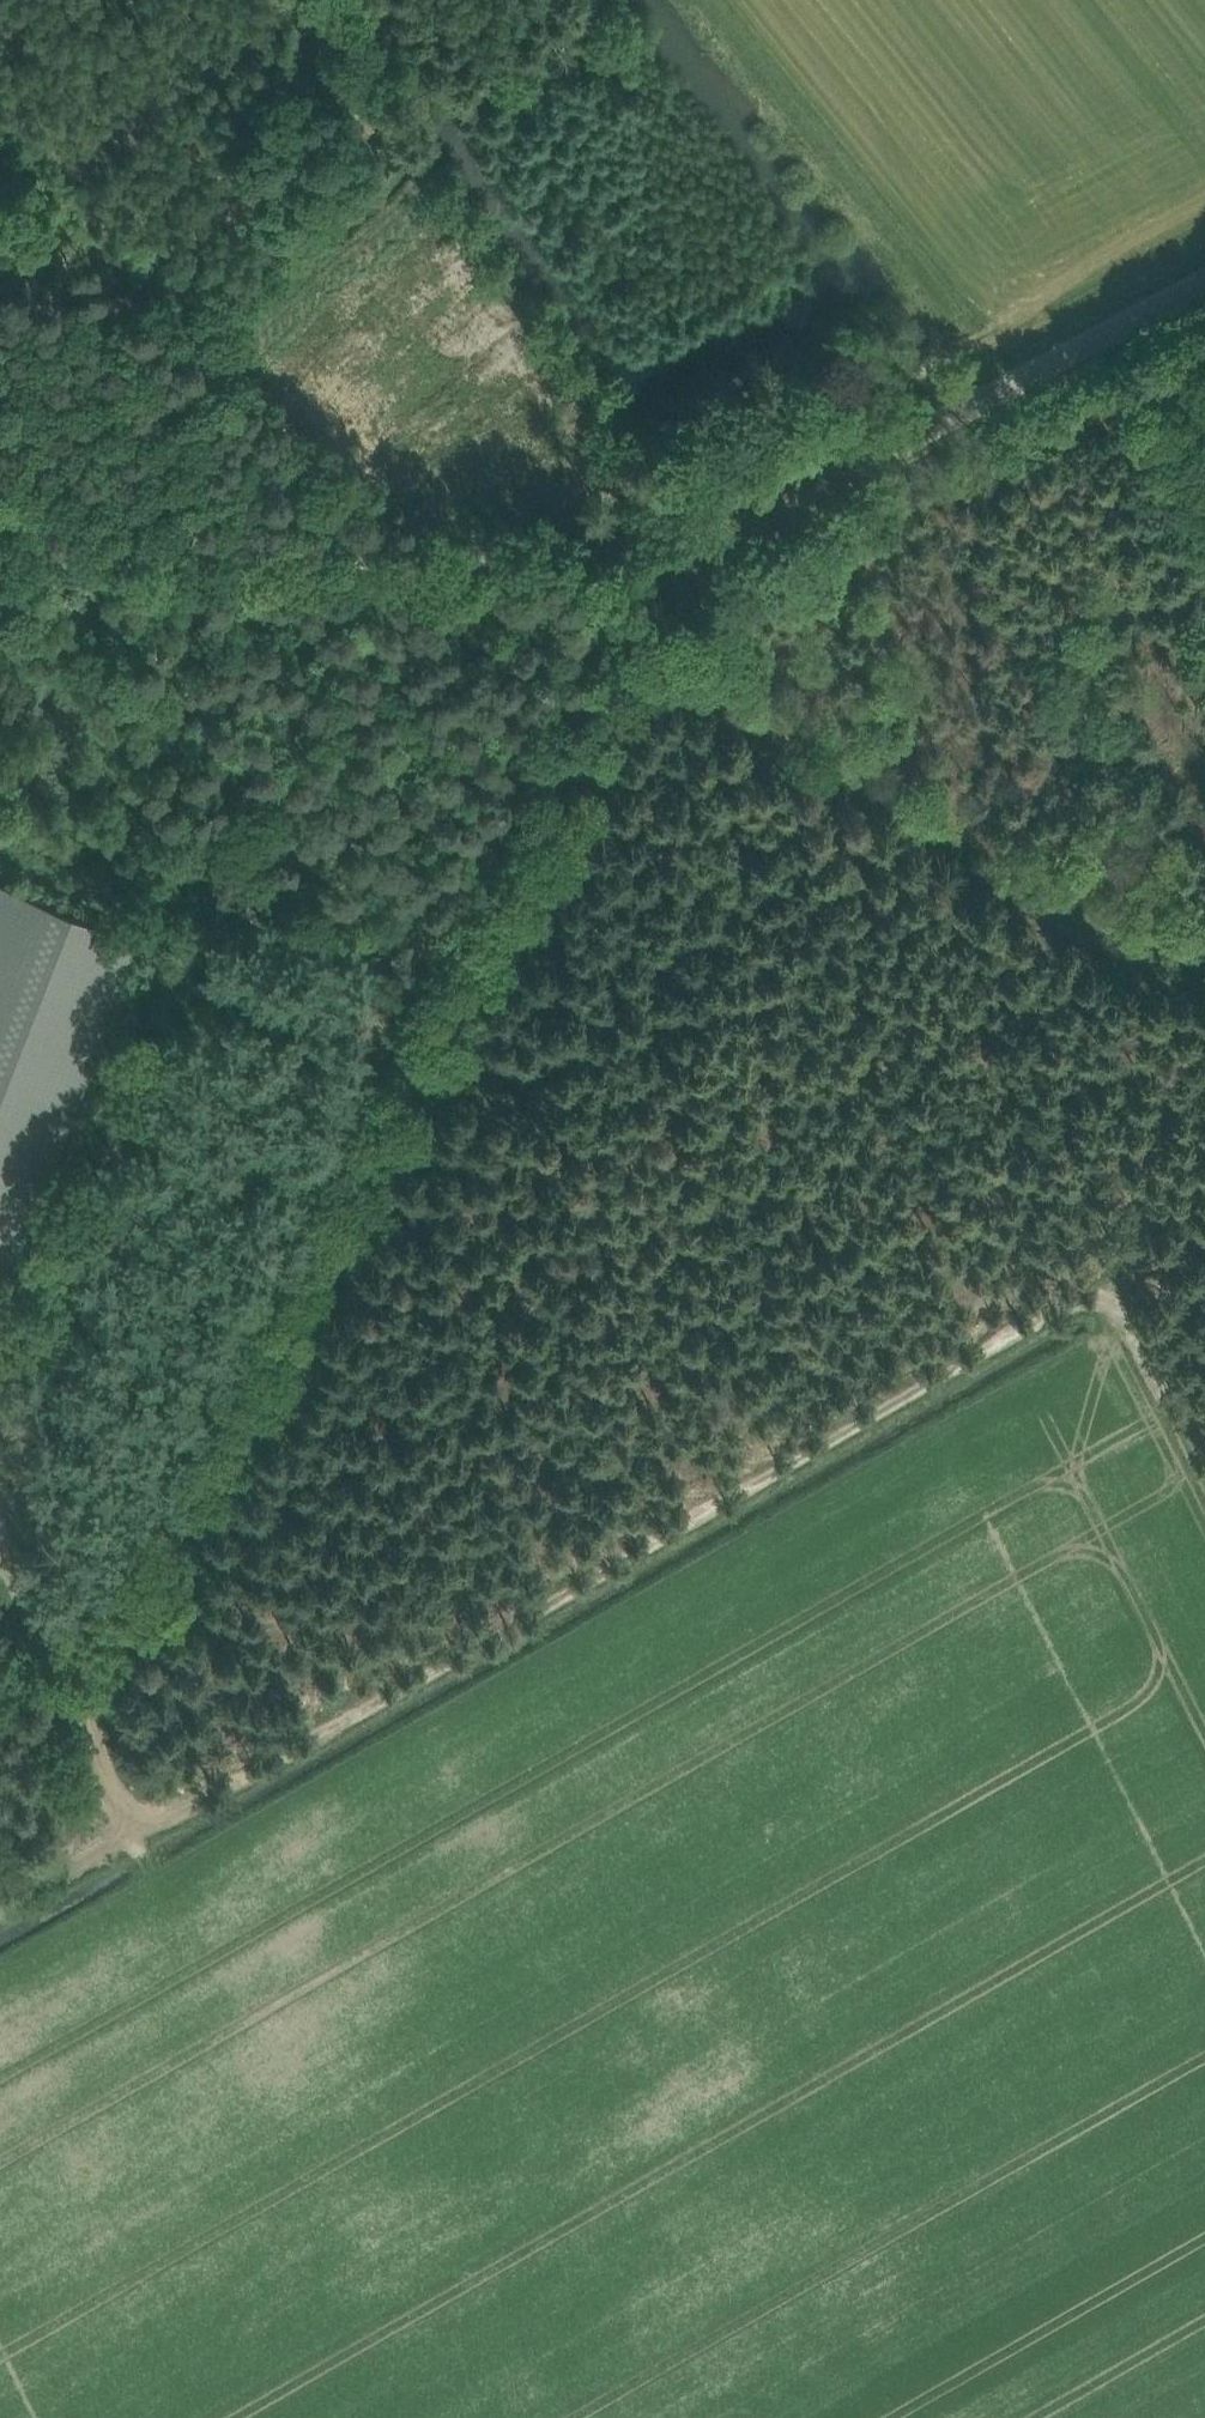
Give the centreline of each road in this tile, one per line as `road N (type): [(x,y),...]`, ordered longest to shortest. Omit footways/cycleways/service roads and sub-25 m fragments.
road 1 (track): [(615,584),(52,1628)]
road 2 (unclassified): [(615,584),(665,579),(1204,289)]
road 3 (unclassified): [(615,584),(0,570)]
road 4 (track): [(82,572),(167,357),(429,159)]
road 5 (track): [(1090,1293),(1204,1515)]

